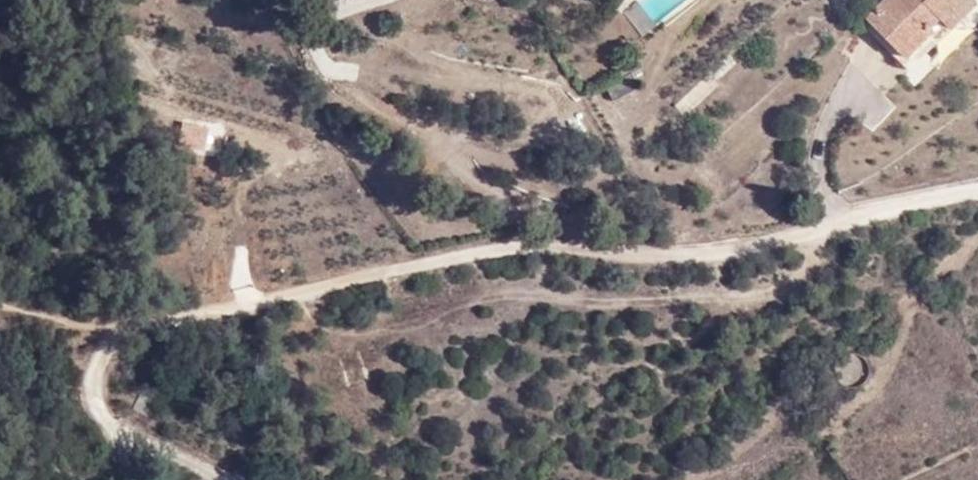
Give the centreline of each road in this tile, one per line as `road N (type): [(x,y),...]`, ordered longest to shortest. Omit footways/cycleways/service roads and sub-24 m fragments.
road 1 (residential): [(232,479),(117,431),(88,393),(90,365),(119,324)]

